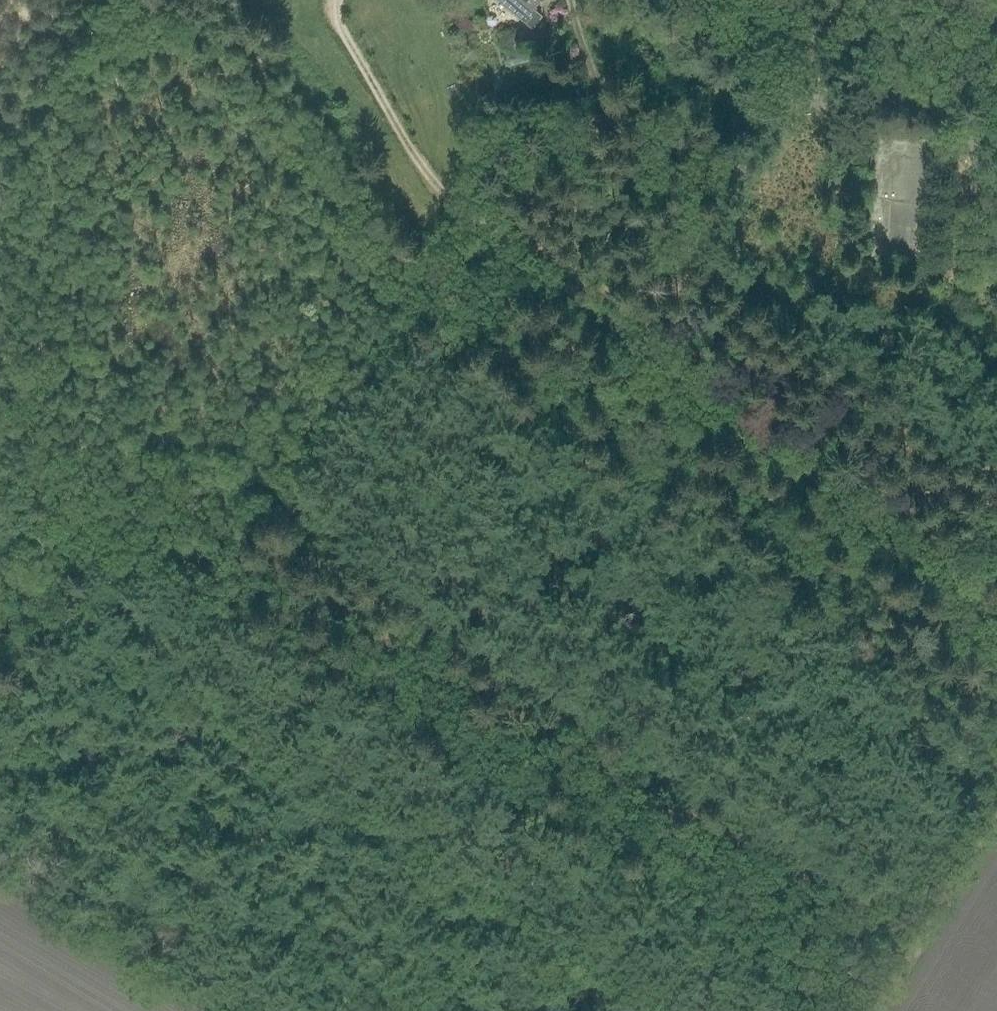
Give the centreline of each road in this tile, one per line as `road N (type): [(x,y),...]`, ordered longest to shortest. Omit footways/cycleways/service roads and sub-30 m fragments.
road 1 (track): [(996,613),(649,353),(798,73)]
road 2 (track): [(672,0),(996,181)]
road 3 (track): [(996,830),(877,1010)]

